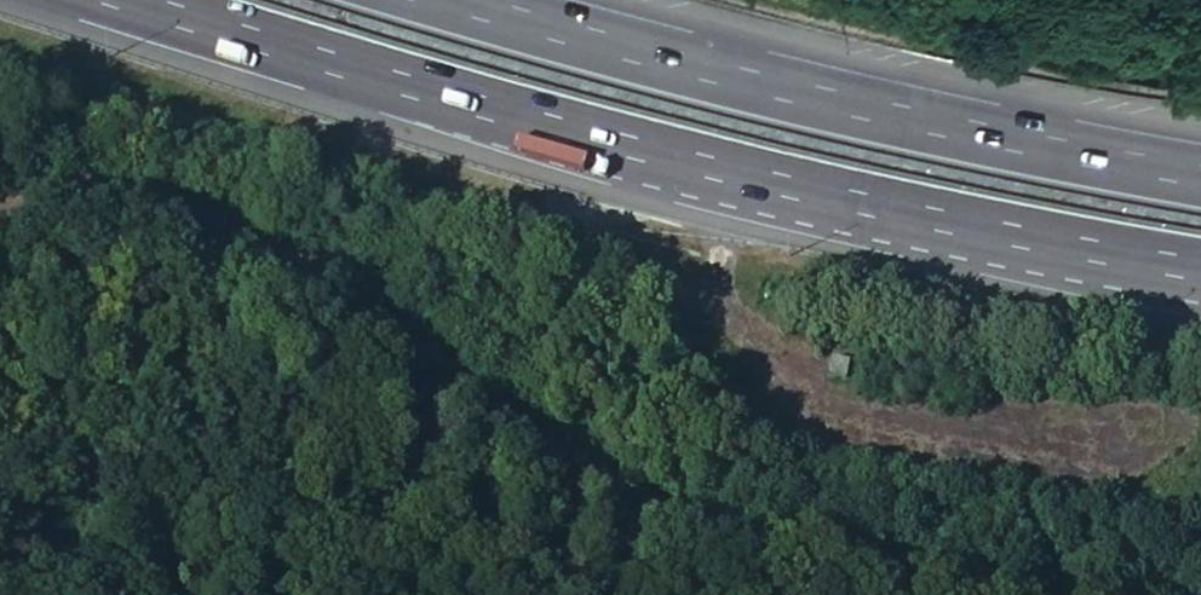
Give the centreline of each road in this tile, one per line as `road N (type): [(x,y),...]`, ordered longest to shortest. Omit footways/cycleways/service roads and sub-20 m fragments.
road 1 (track): [(0,225),(83,193),(156,201),(253,235),(338,286),(447,381),(656,504),(823,560),(1012,594)]
road 2 (motorway): [(147,0),(435,91),(843,203),(1200,268)]
road 3 (motorway): [(1200,178),(889,115),(444,0)]

